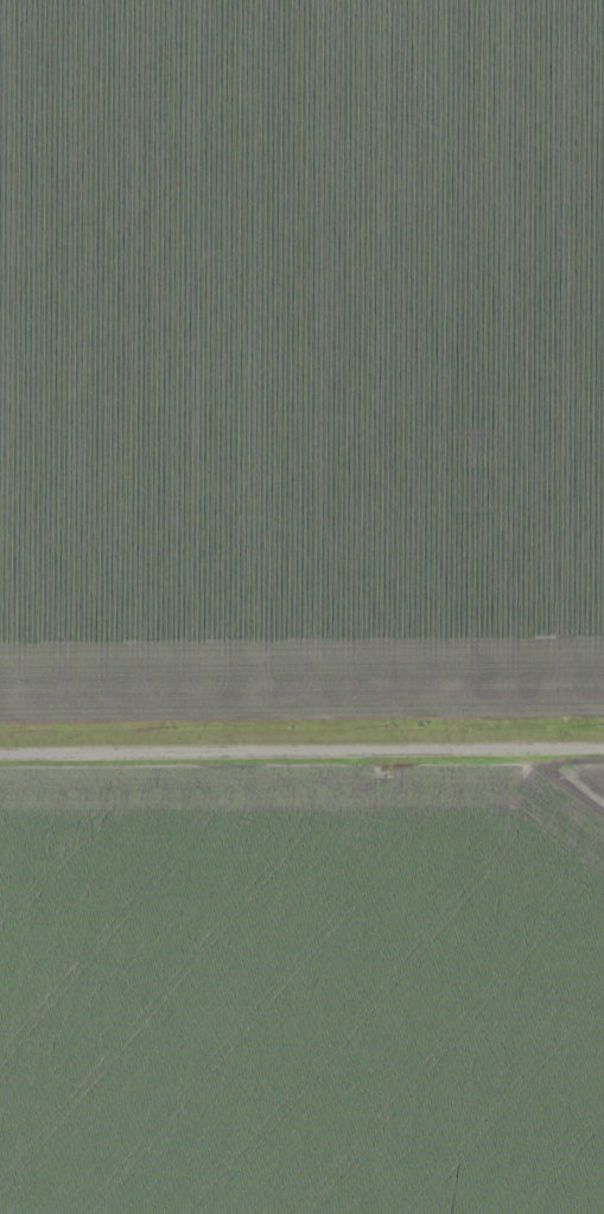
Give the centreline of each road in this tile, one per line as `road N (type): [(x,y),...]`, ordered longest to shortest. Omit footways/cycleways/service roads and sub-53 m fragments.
road 1 (residential): [(0,743),(603,737)]

